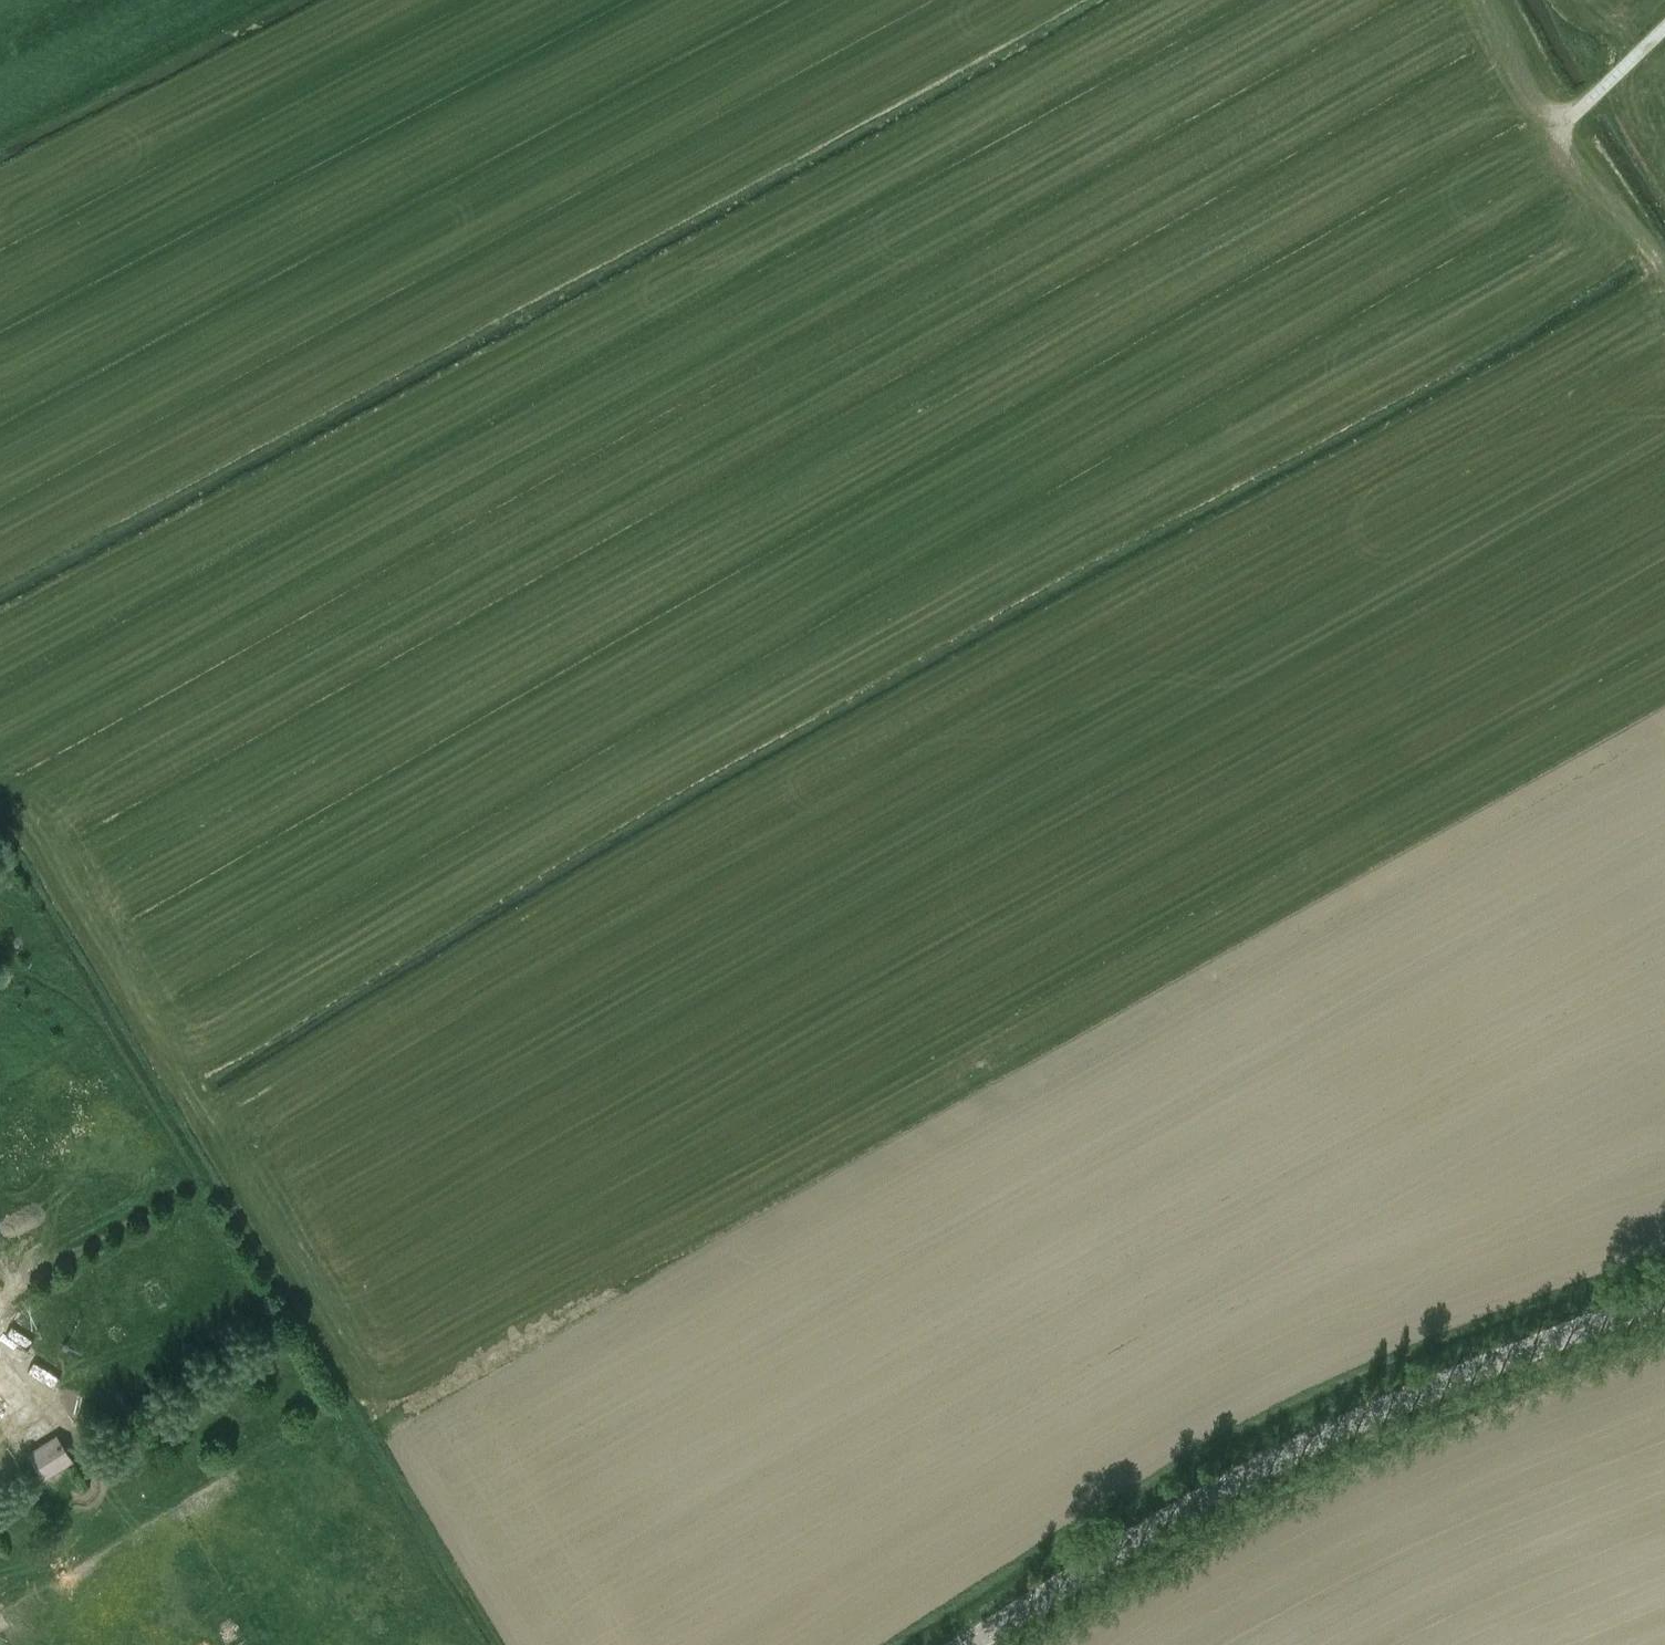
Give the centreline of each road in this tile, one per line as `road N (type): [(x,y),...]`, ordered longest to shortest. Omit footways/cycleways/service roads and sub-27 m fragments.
road 1 (unclassified): [(948,1644),(1101,1538),(1314,1425),(1591,1302),(1664,1280)]

